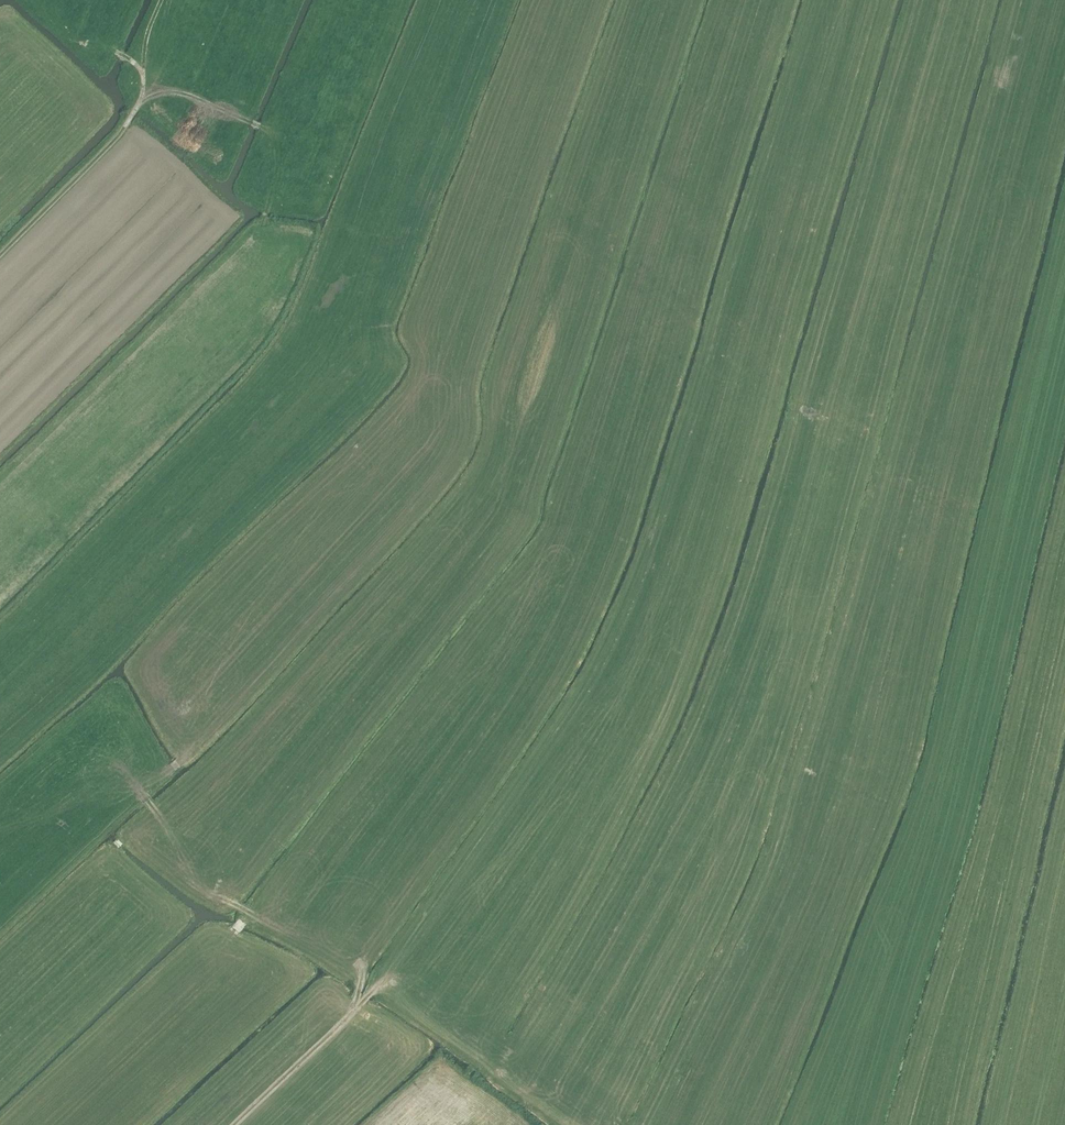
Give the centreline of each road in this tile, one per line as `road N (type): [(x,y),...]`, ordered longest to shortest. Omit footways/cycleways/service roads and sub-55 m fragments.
road 1 (track): [(0,250),(130,121),(142,100),(161,0)]
road 2 (track): [(231,1124),(377,987)]

